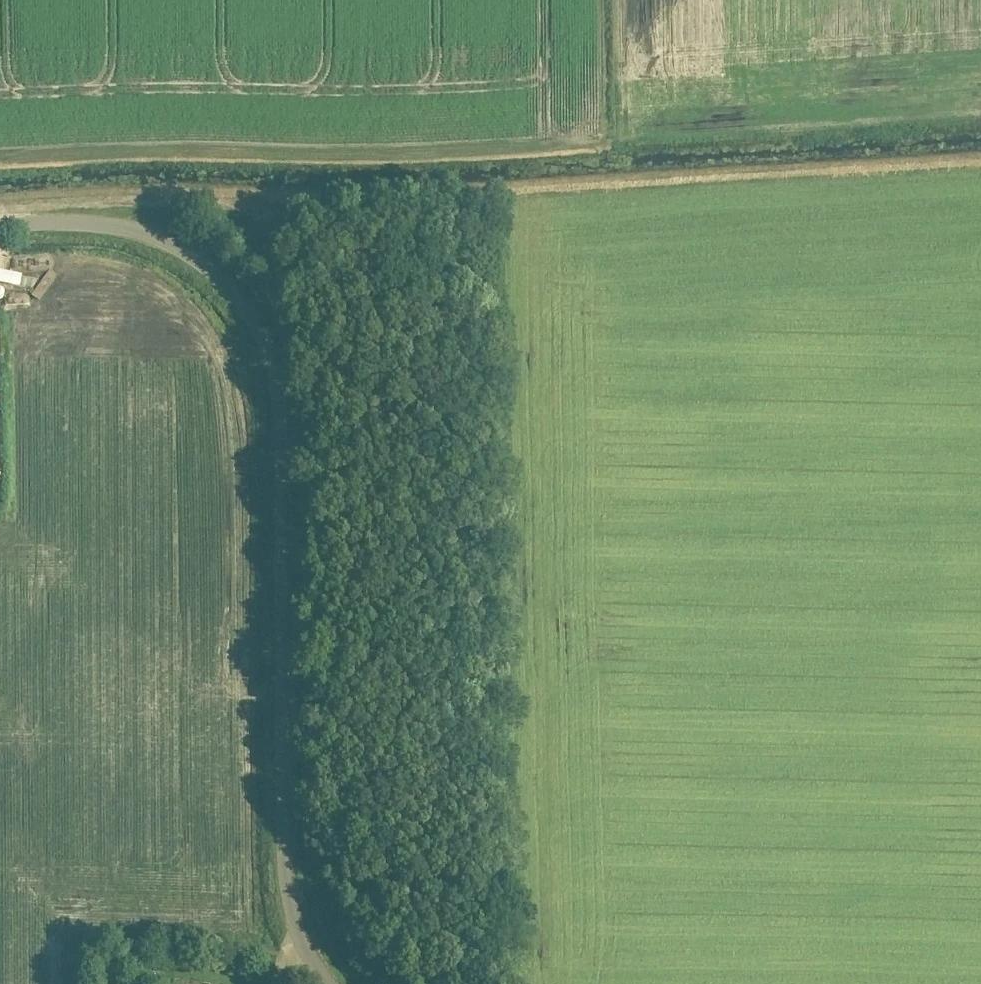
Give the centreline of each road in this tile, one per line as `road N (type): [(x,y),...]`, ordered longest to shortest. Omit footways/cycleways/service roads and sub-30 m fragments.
road 1 (unclassified): [(326,983),(300,942),(285,877),(277,380),(269,352),(217,277),(175,246),(120,228),(0,225)]

